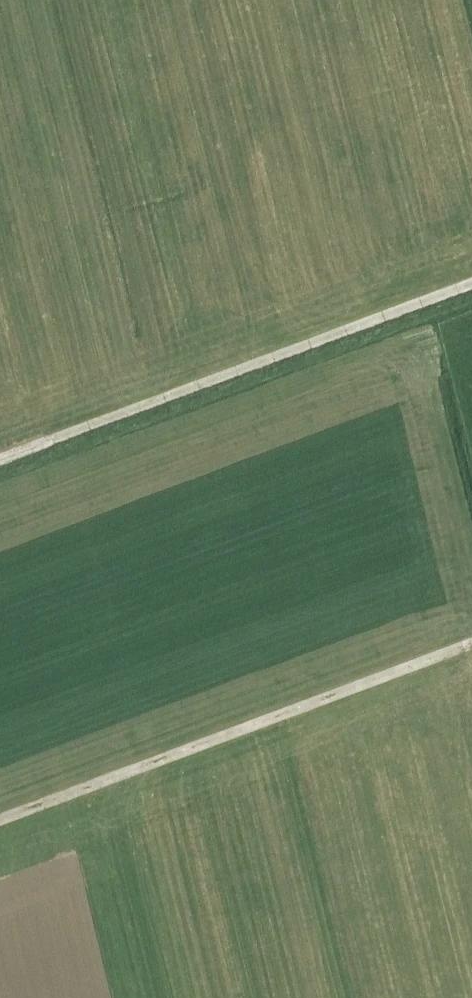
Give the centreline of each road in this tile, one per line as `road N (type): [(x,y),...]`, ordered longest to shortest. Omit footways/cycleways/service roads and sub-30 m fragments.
road 1 (track): [(471,643),(0,819)]
road 2 (track): [(471,281),(0,455)]

